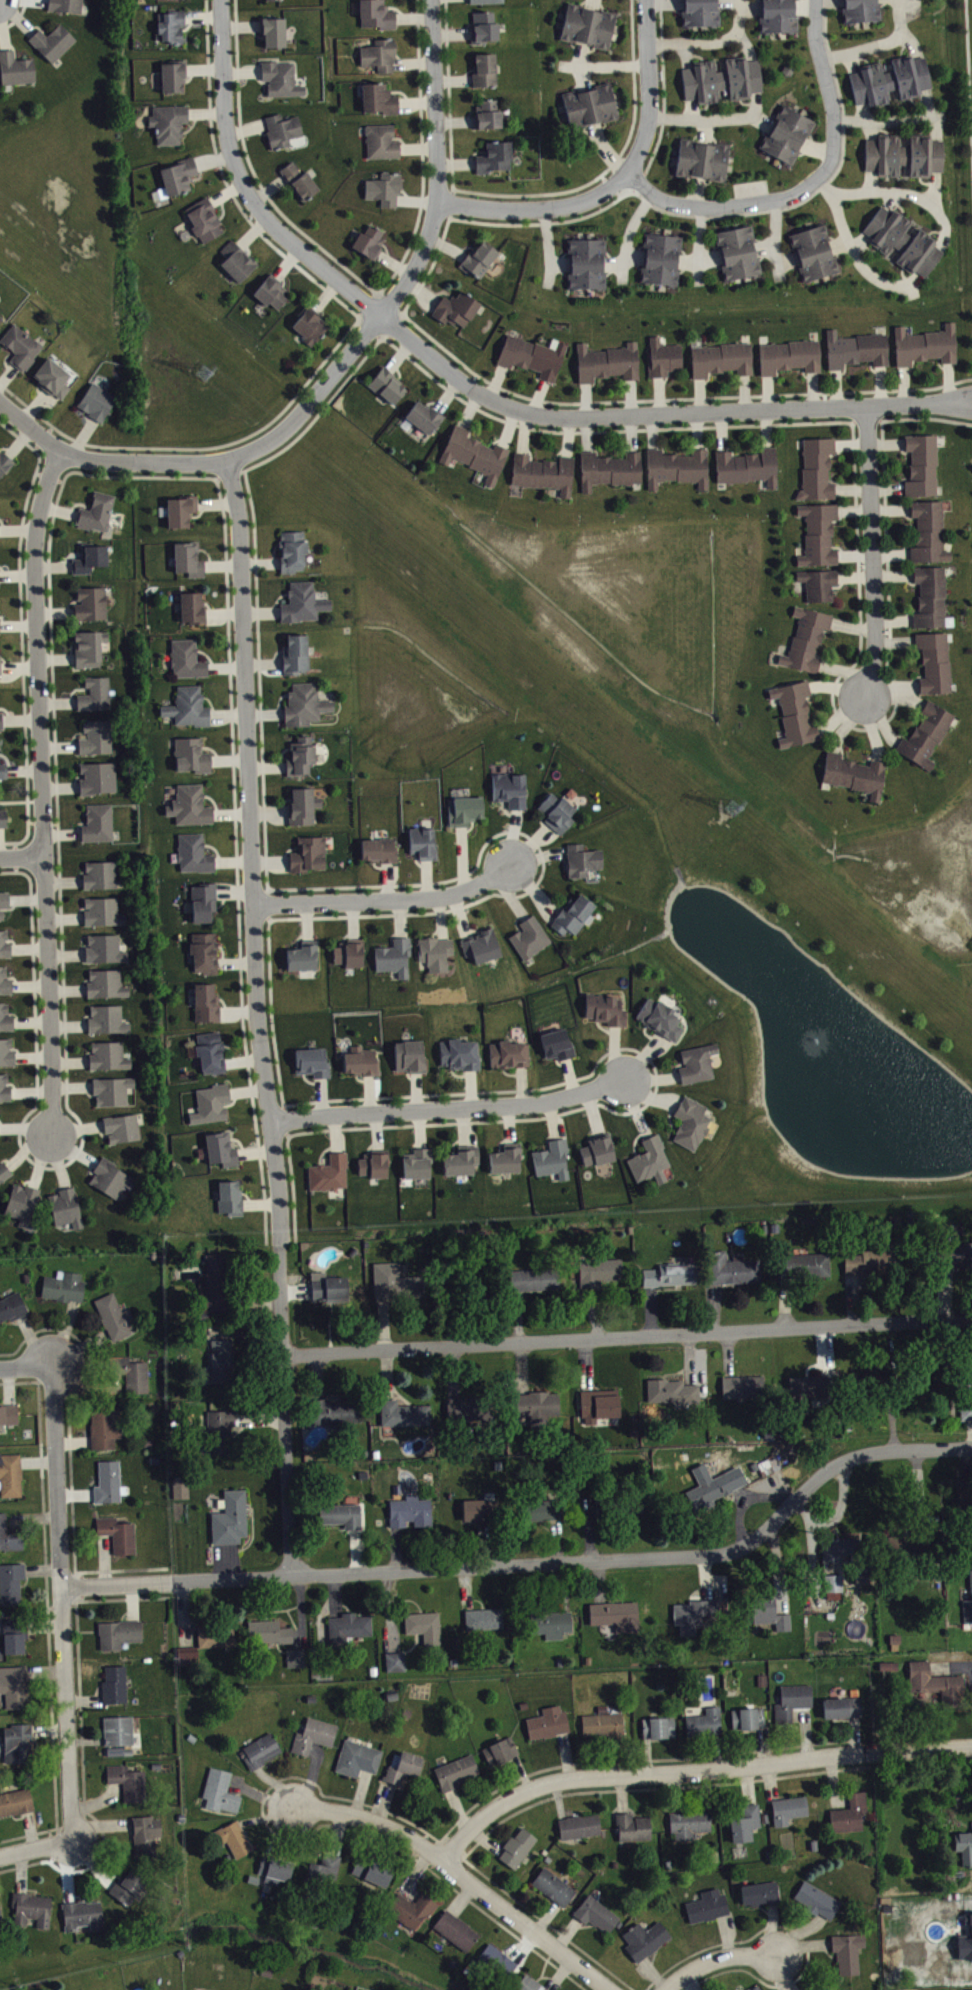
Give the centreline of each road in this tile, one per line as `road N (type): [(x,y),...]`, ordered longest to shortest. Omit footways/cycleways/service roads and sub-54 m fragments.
road 1 (residential): [(297,1578),(281,1211),(258,1017),(239,543),(226,458)]
road 2 (residential): [(971,400),(581,416),(524,412),(487,397),(289,240),(237,171),(227,136),(220,0)]
road 3 (residential): [(61,1589),(733,1552),(840,1461),(971,1446)]
road 4 (residential): [(53,1133),(35,533),(46,479),(62,451)]
road 5 (residential): [(290,1354),(971,1318)]
road 6 (residential): [(444,1858),(499,1803),(573,1778),(971,1747)]
road 7 (residential): [(72,1840),(55,1366)]
road 8 (residential): [(430,0),(438,200),(427,239),(410,276),(311,397)]
road 9 (residential): [(628,172),(667,203),(703,209),(793,194),(815,180),(835,151),(817,0)]
road 10 (residential): [(295,1810),(355,1815),(397,1830),(617,1989)]
road 11 (residential): [(438,200),(544,207),(602,193),(628,172),(650,101),(646,0)]
road 12 (residential): [(0,400),(62,451),(97,461),(182,462),(252,450),(311,397)]
road 13 (residential): [(618,1080),(524,1103),(270,1120)]
road 14 (residential): [(864,696),(875,651),(867,406)]
road 15 (residential): [(511,863),(484,883),(439,896),(255,901)]
road 16 (residential): [(662,1989),(699,1962),(775,1951)]

